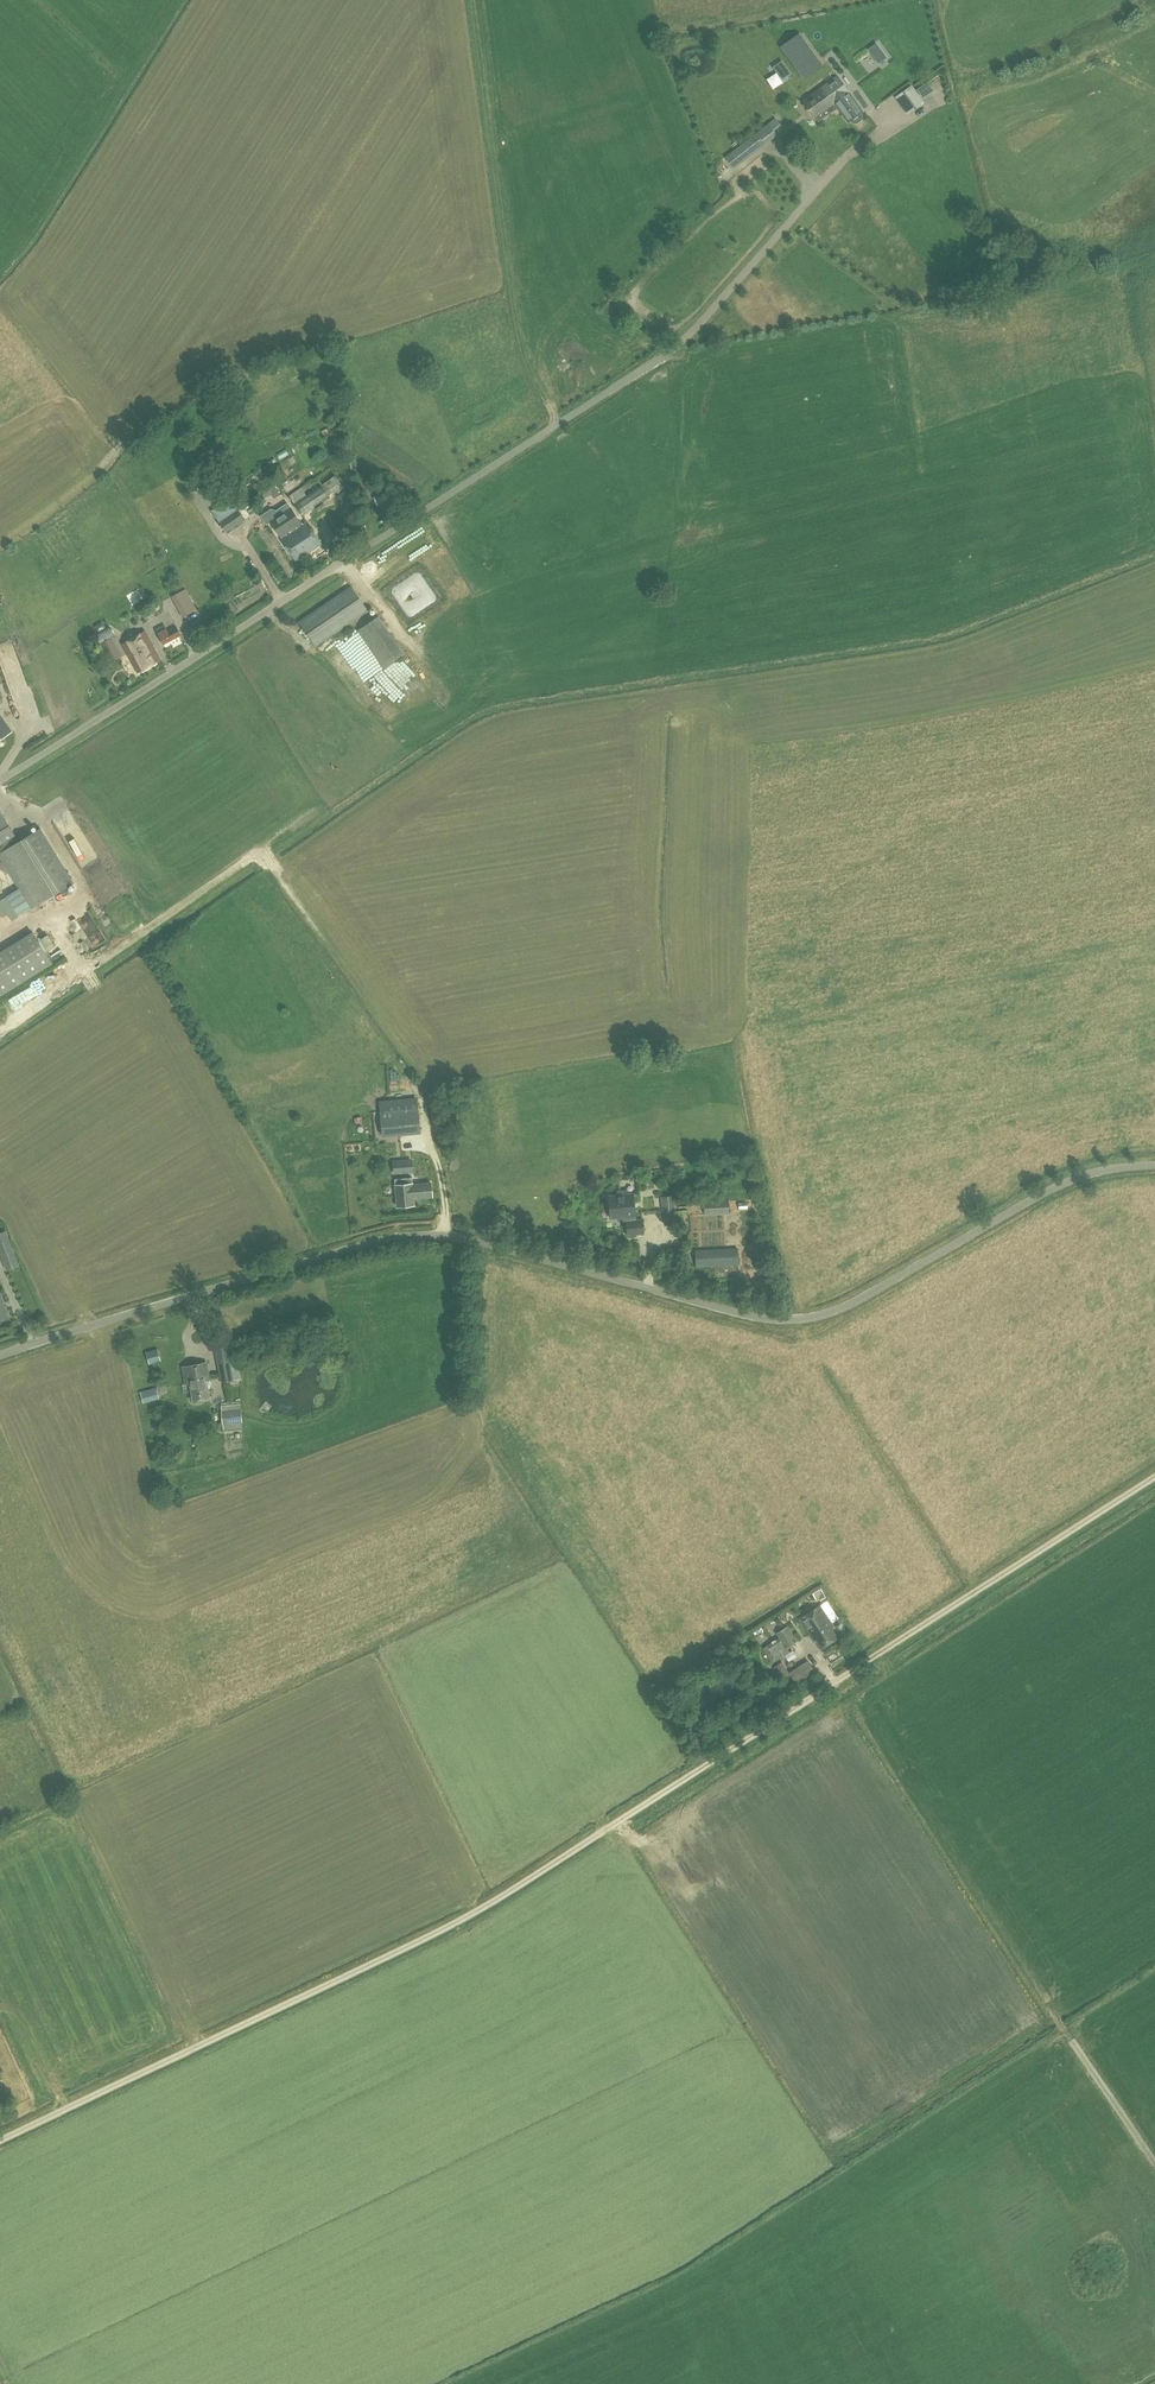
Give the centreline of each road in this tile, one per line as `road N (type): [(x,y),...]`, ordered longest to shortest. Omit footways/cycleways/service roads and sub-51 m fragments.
road 1 (track): [(0,2140),(460,1918),(1154,1477)]
road 2 (unclassified): [(0,1355),(410,1235),(473,1240),(745,1314),(804,1319),(844,1306),(1068,1180),(1154,1164)]
road 3 (unclassified): [(0,775),(644,376),(699,326),(829,173),(899,119)]
road 4 (track): [(460,1918),(712,2295)]

